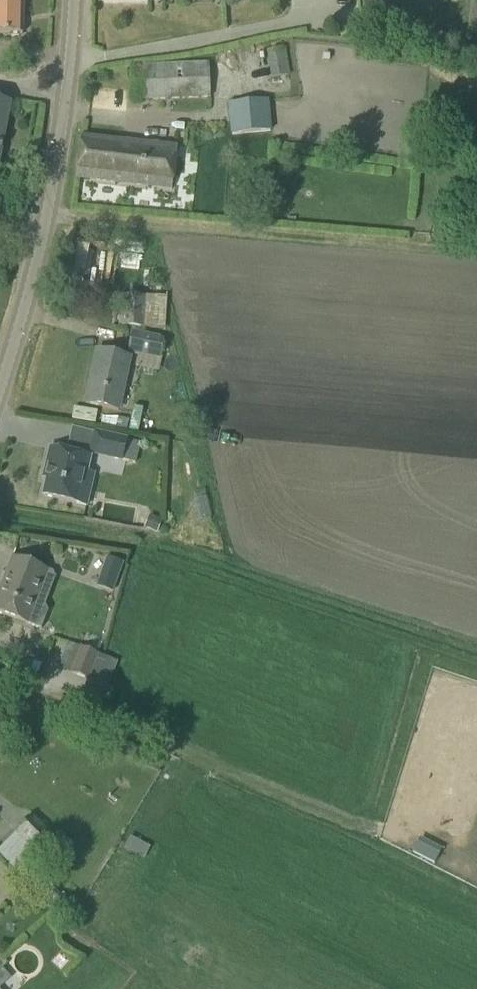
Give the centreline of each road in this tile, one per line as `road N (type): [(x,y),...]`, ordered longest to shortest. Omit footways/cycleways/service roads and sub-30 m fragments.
road 1 (track): [(48,200),(143,222),(476,247)]
road 2 (residential): [(0,367),(33,276),(67,102),(72,0)]

